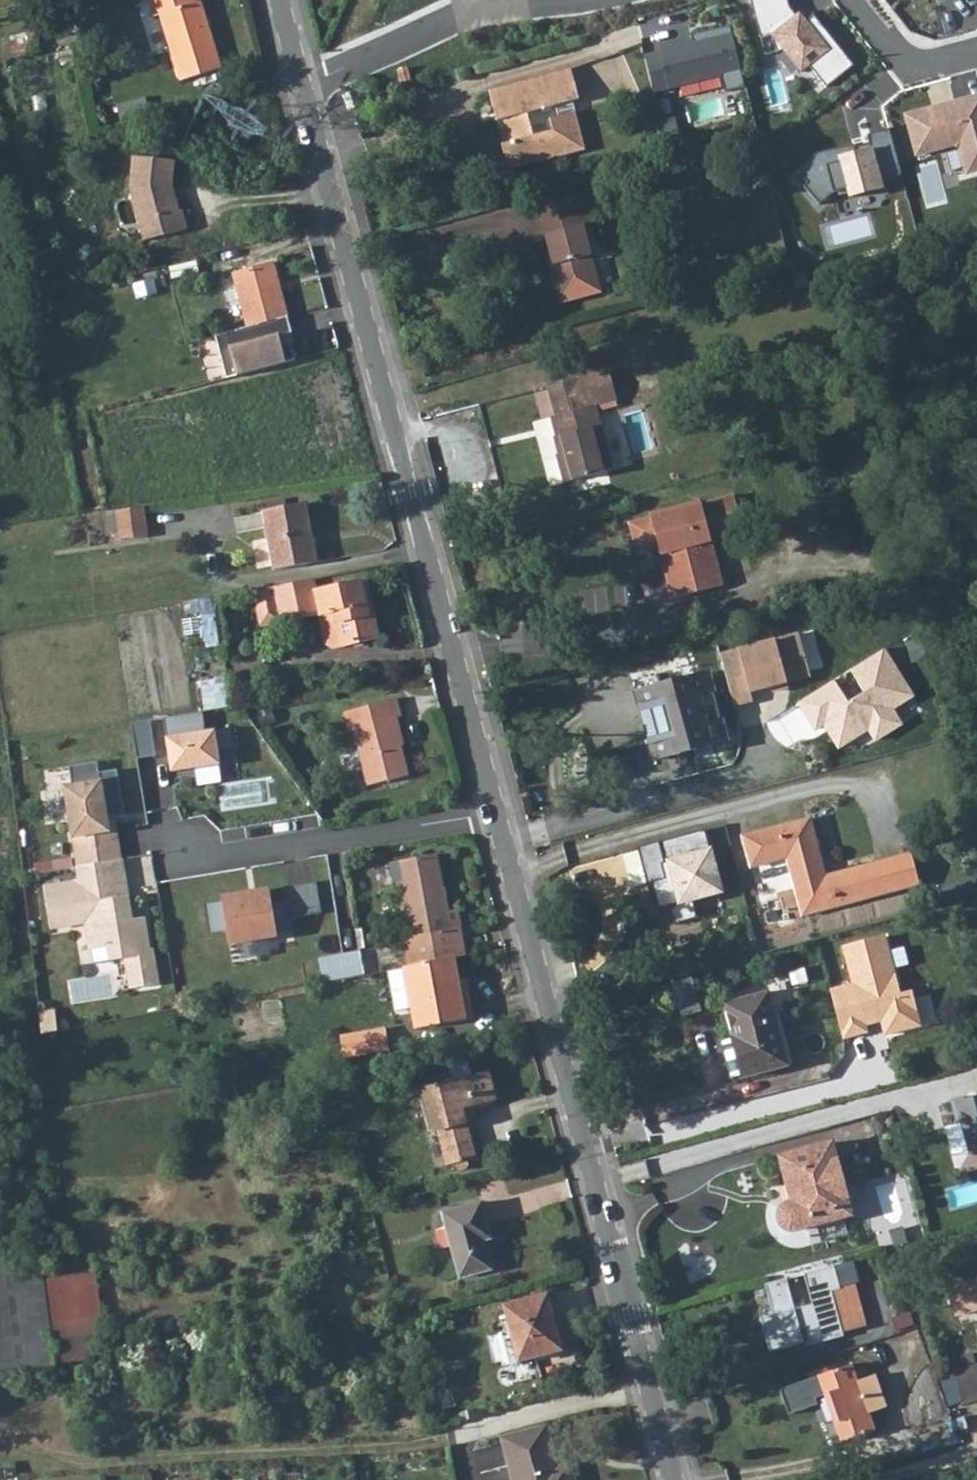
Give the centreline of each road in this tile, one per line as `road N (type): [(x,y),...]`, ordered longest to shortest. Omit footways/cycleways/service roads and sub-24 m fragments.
road 1 (tertiary): [(497,809),(303,85)]
road 2 (tertiary): [(674,1479),(497,809)]
road 3 (residential): [(165,863),(497,809)]
road 4 (residential): [(303,85),(480,11)]
road 5 (residential): [(856,0),(907,59),(976,47)]

